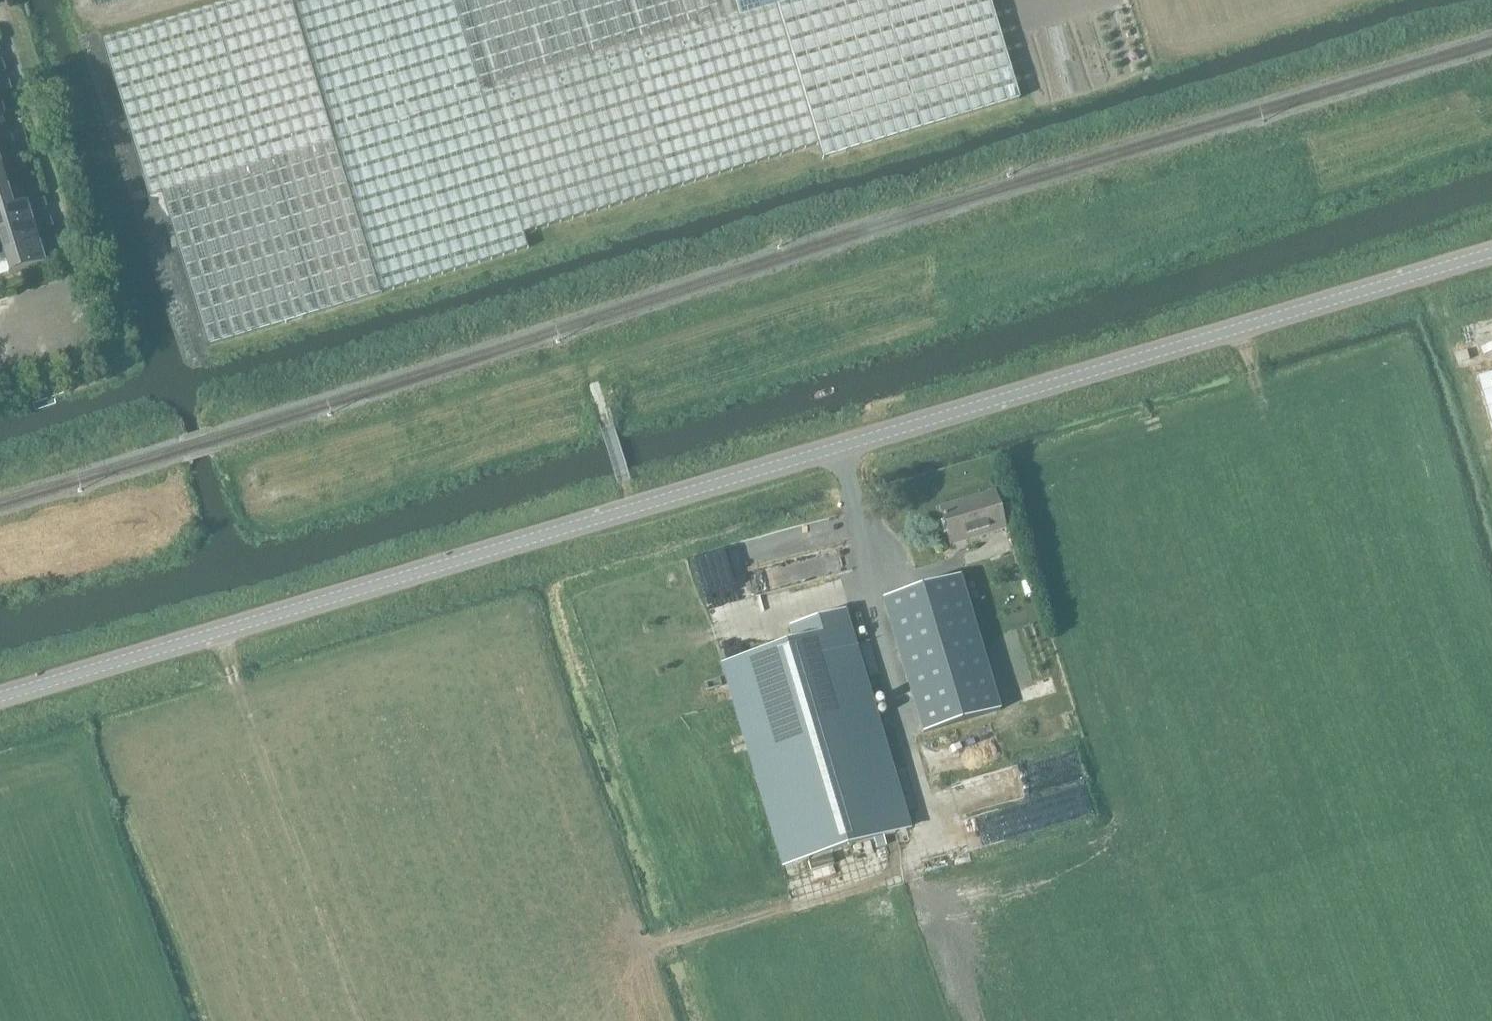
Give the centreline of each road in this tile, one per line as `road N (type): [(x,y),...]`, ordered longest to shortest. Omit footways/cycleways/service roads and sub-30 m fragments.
road 1 (tertiary): [(0,697),(1491,257)]

